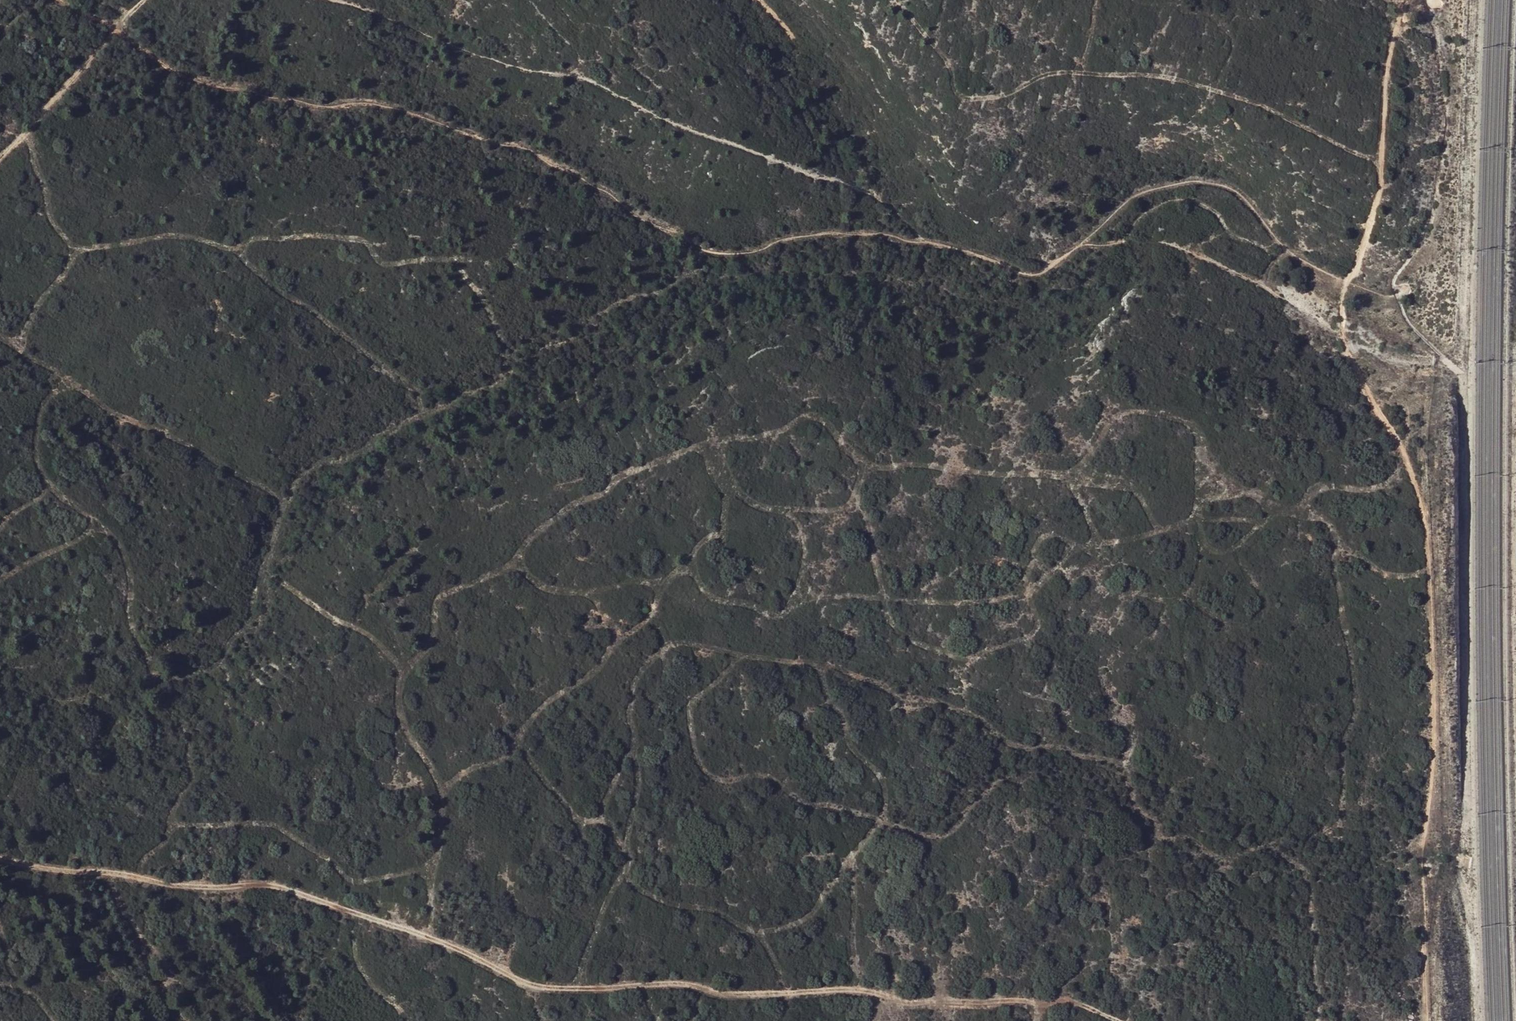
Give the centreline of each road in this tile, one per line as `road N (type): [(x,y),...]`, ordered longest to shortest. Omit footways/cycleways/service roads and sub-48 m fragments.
road 1 (track): [(1120,1020),(1071,1000),(773,1006),(689,991),(540,999),(420,940),(291,899),(0,861)]
road 2 (track): [(326,0),(506,63),(600,82),(703,132),(857,186),(899,210),(920,235),(1006,264),(1056,259),(1132,196),(1201,180),(1237,194),(1307,265),(1347,281)]
road 3 (track): [(0,149),(137,0)]

